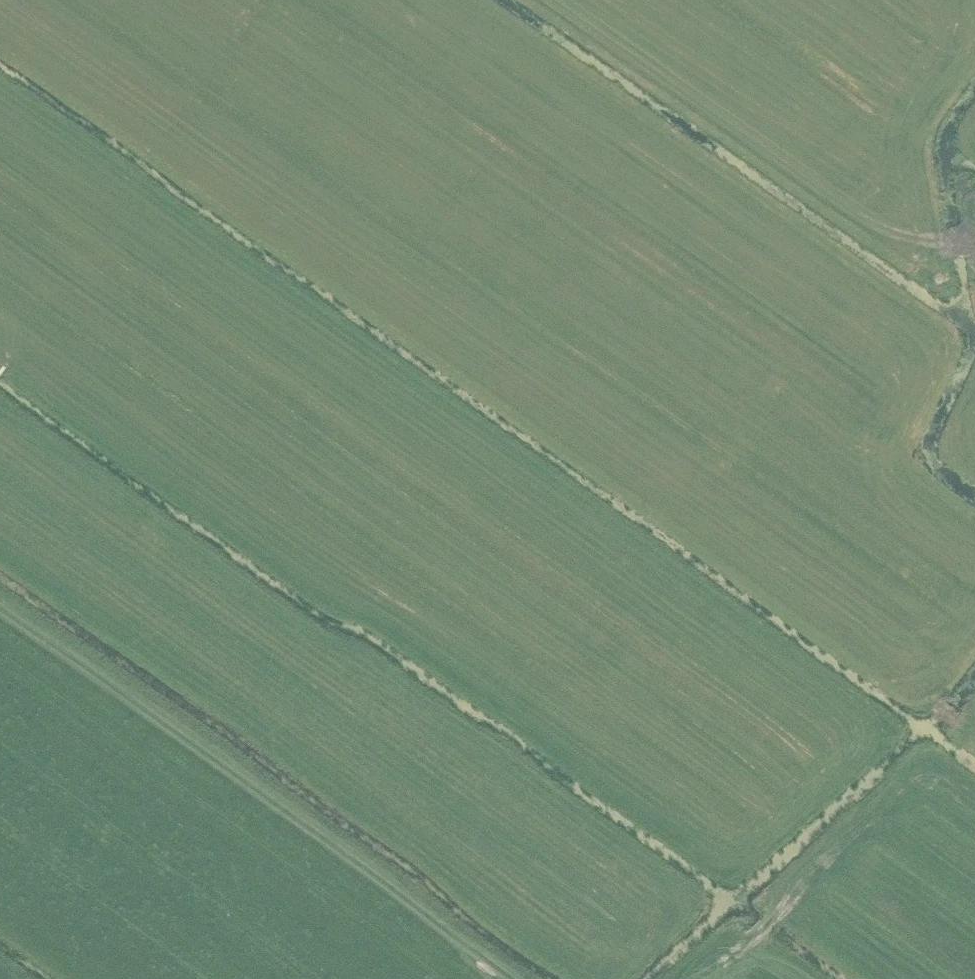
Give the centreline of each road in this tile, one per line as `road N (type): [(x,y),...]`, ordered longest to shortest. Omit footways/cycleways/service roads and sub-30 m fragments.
road 1 (track): [(0,609),(509,978)]

